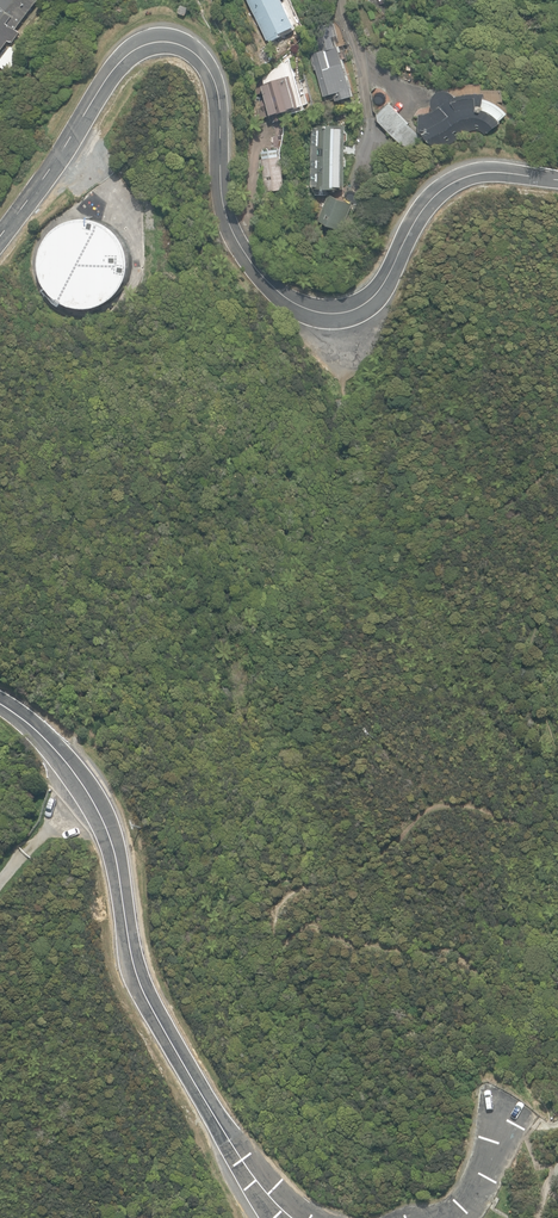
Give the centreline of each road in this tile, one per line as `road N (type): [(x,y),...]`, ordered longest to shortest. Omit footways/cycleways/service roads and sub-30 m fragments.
road 1 (residential): [(557,180),(496,172),(457,180),(425,207),(370,299),(342,313),(303,307),(262,276),(229,224),(209,71),(184,47),(154,43),(107,77),(0,237)]
road 2 (residential): [(91,798),(117,859),(144,994),(229,1142),(291,1217)]
road 3 (residential): [(0,704),(52,746),(91,798)]
road 4 (unclassified): [(91,798),(0,881)]

